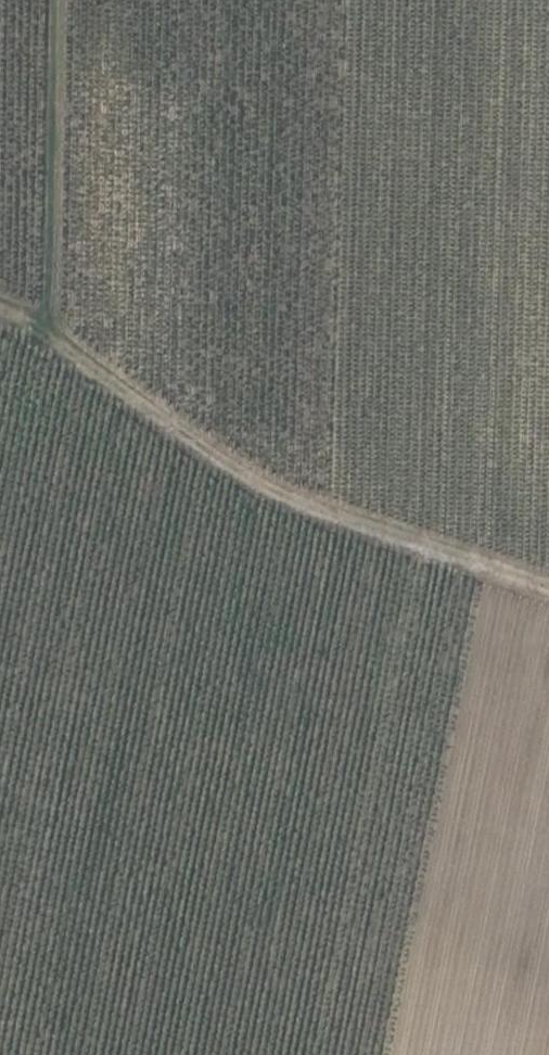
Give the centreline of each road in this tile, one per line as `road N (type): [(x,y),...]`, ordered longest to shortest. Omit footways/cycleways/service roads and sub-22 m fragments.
road 1 (track): [(548,590),(276,493),(0,311)]
road 2 (track): [(54,0),(42,340)]

